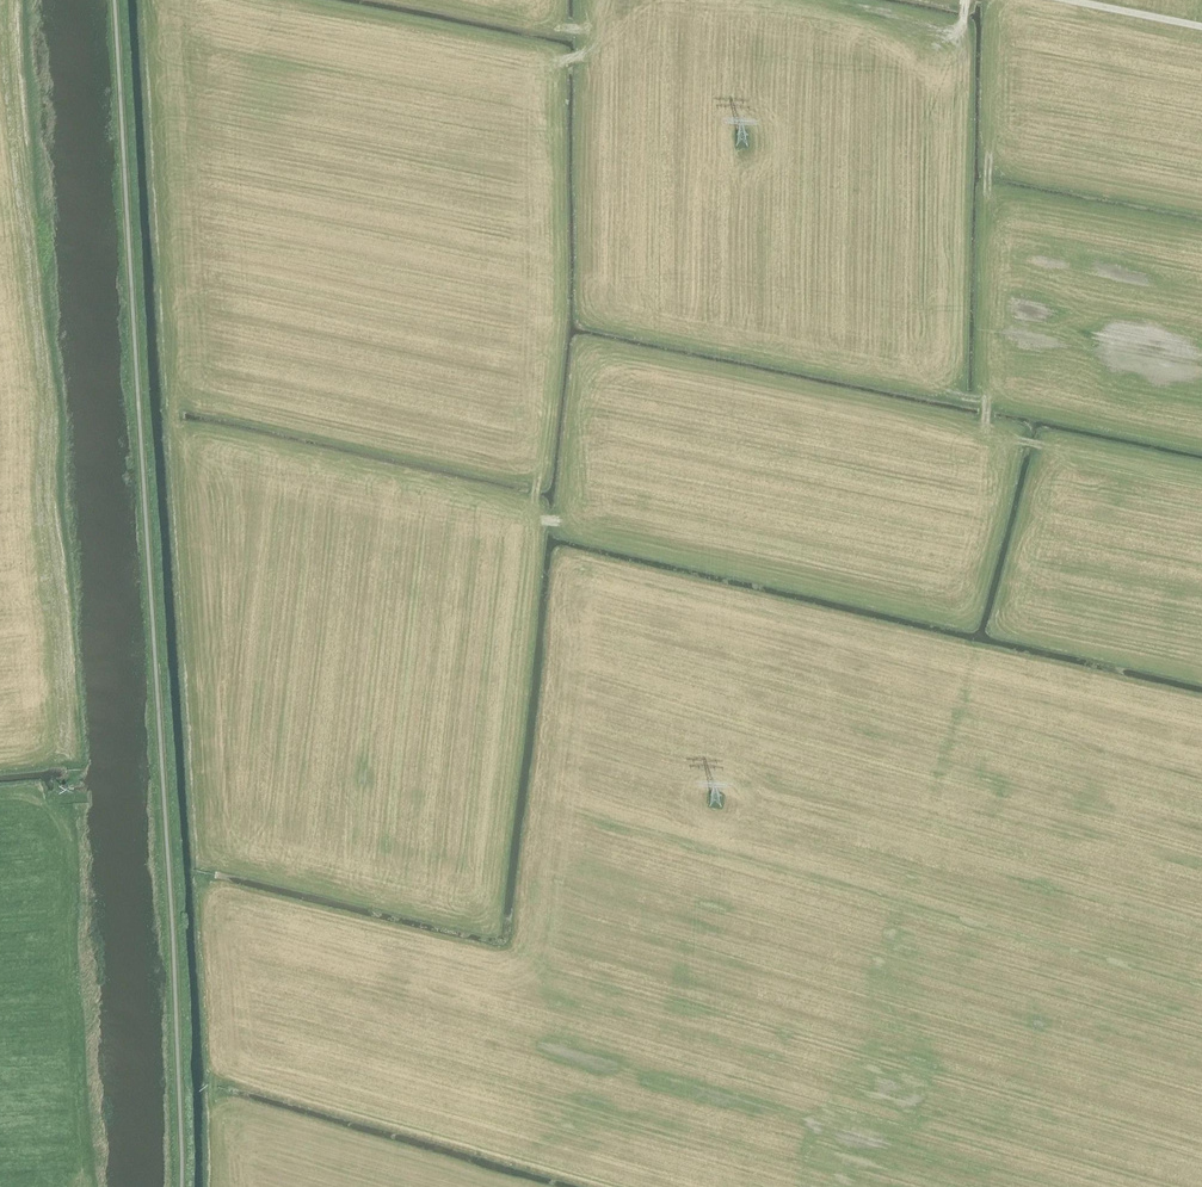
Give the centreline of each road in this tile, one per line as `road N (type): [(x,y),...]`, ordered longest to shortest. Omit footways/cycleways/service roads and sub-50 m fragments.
road 1 (track): [(1070,0),(1201,26)]

